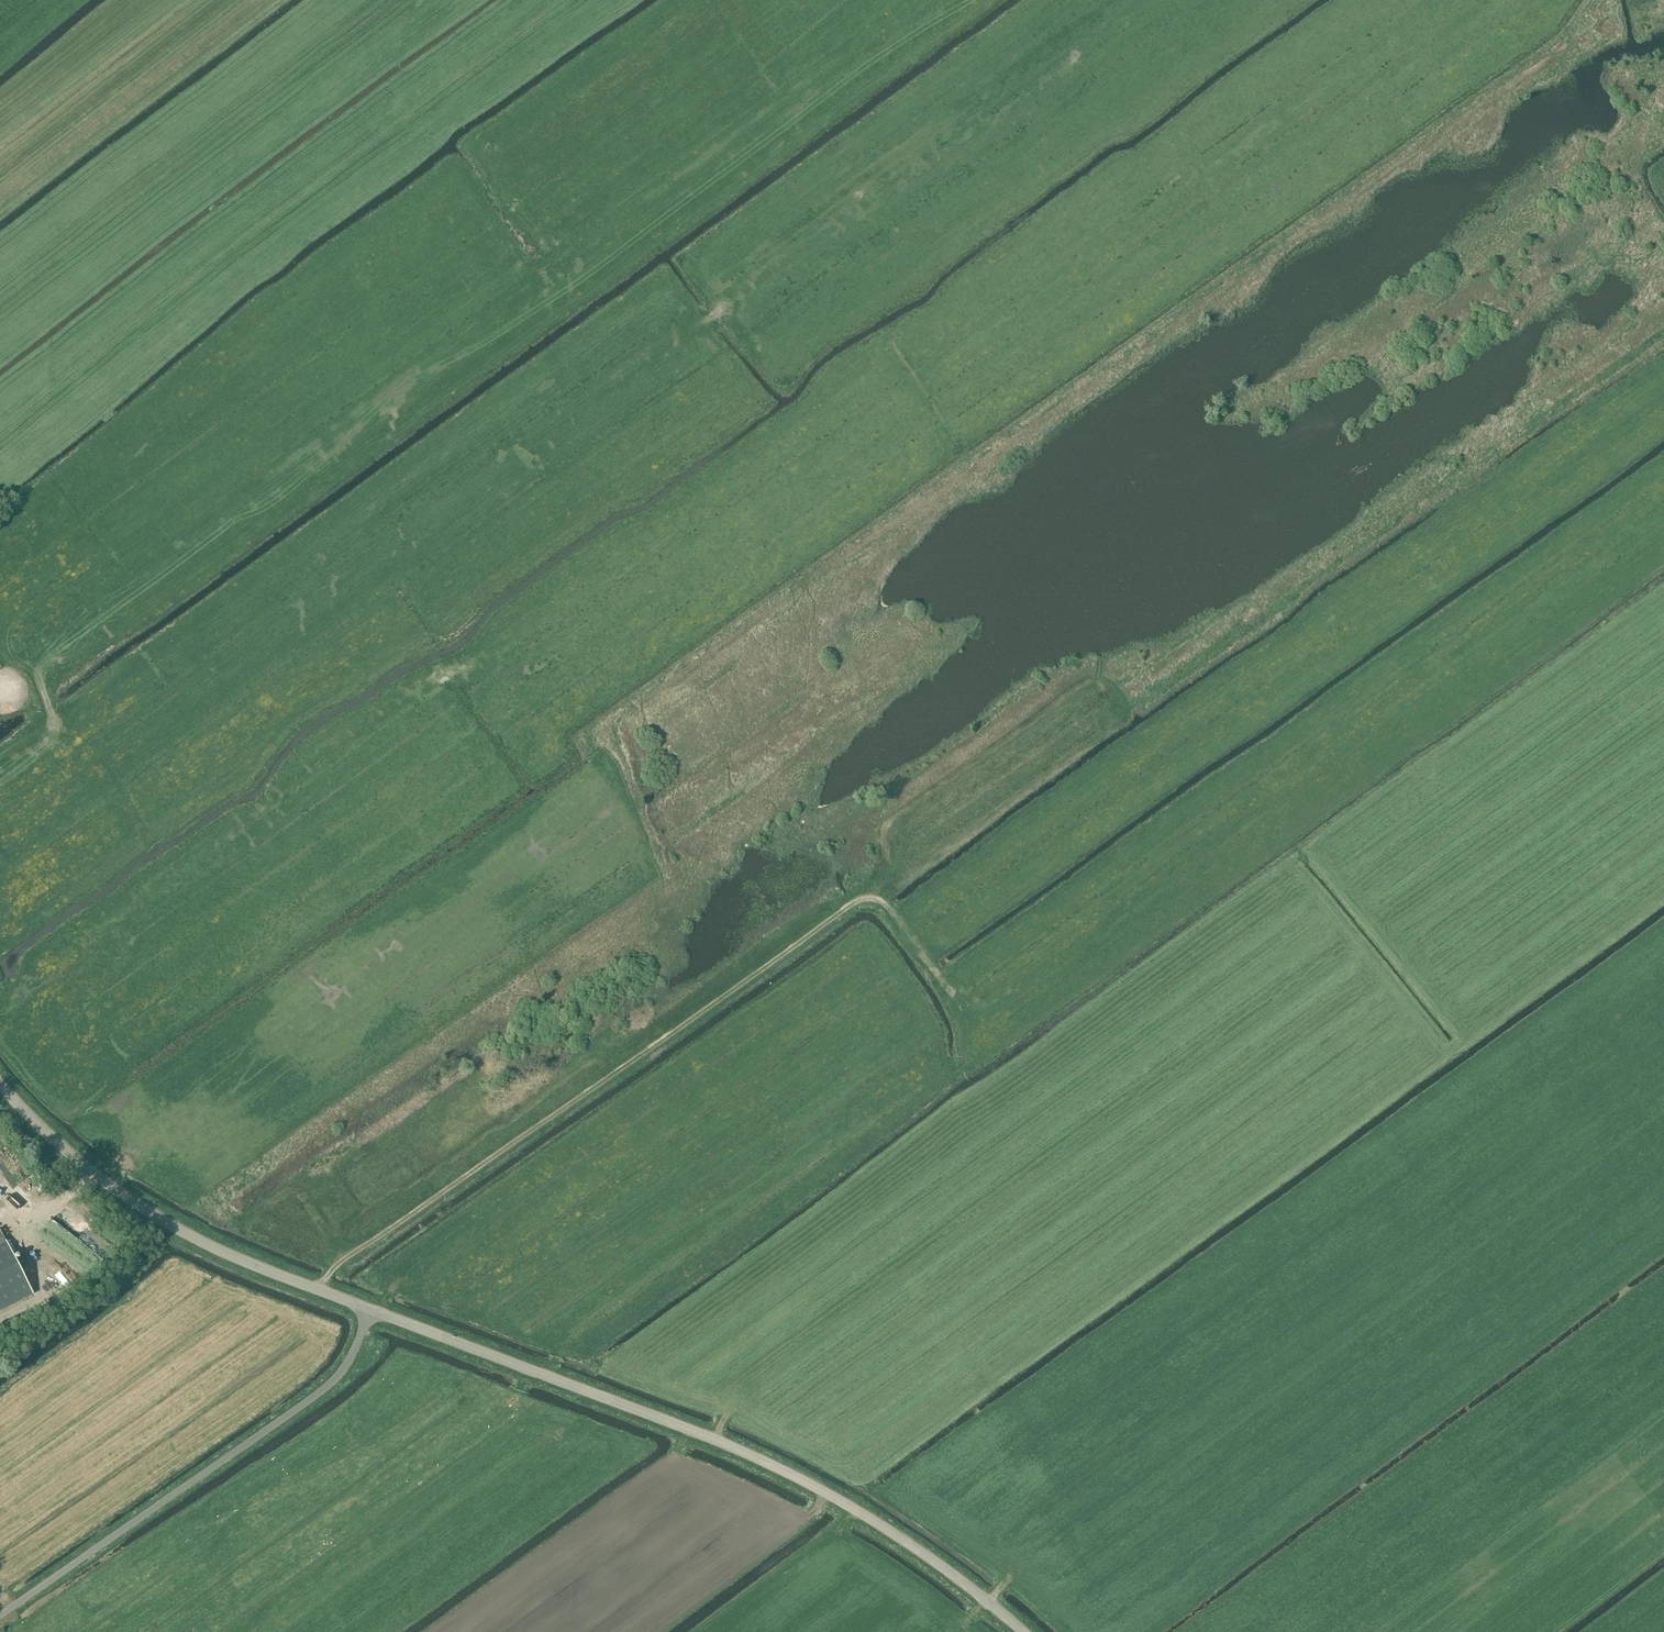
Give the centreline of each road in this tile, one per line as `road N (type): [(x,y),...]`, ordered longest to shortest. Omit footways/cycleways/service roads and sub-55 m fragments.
road 1 (unclassified): [(1022,1631),(881,1526),(788,1473),(372,1313)]
road 2 (residential): [(0,1617),(323,1392),(352,1361),(372,1313)]
road 3 (unclassified): [(372,1313),(173,1228),(90,1173),(0,1085)]

